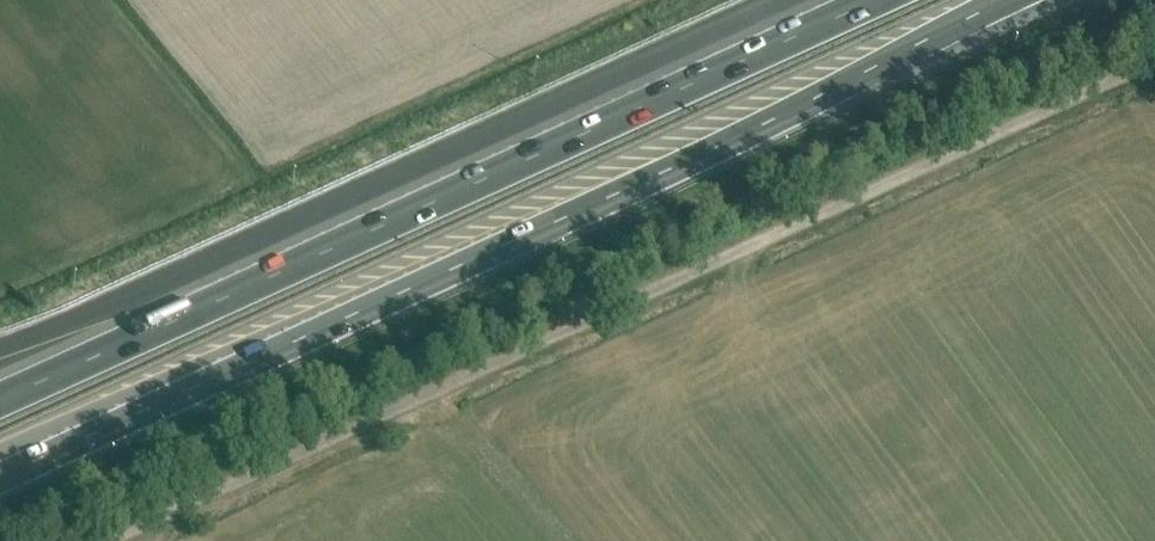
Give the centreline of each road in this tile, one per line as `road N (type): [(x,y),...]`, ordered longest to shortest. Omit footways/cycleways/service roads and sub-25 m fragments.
road 1 (unclassified): [(105,540),(1154,64)]
road 2 (motorway): [(0,460),(1005,0)]
road 3 (motorway): [(871,0),(0,399)]
road 4 (track): [(0,345),(746,0)]

